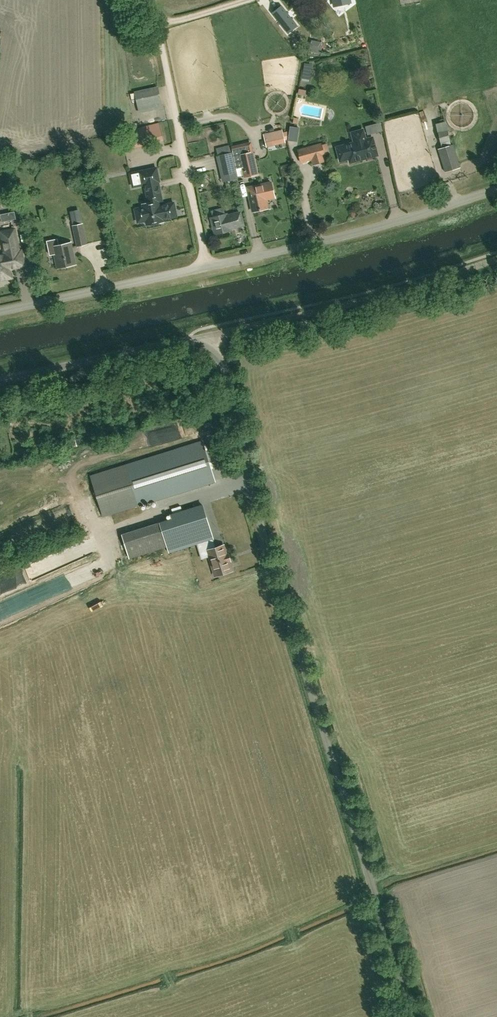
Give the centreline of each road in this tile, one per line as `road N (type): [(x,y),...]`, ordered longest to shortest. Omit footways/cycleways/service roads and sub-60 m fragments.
road 1 (unclassified): [(415,1016),(270,558),(223,364)]
road 2 (unclassified): [(0,313),(398,222),(496,189)]
road 3 (track): [(496,258),(198,339)]
road 4 (track): [(208,266),(153,0)]
road 5 (unclassified): [(0,381),(190,338),(214,345),(223,364)]

